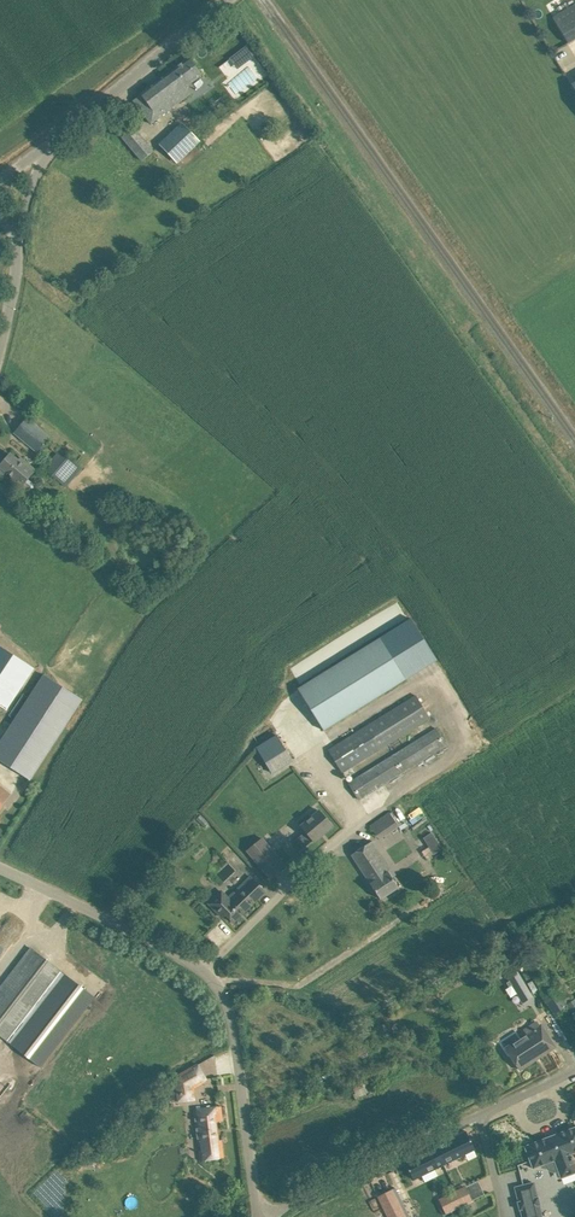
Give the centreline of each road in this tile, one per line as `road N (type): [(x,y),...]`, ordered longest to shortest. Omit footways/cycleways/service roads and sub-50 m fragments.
road 1 (unclassified): [(257,1216),(234,1015),(216,970),(0,861)]
road 2 (unclassified): [(34,155),(226,0)]
road 3 (unclassified): [(266,1216),(351,1167),(475,1115)]

